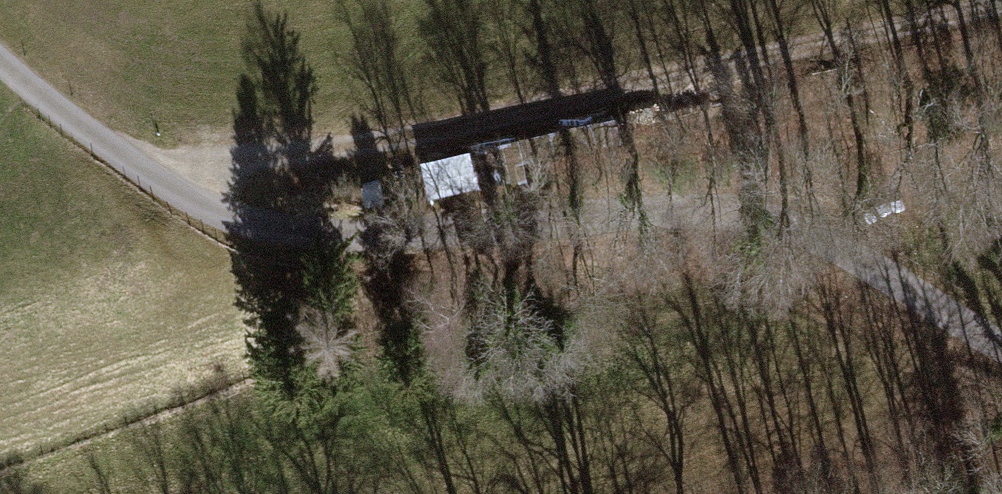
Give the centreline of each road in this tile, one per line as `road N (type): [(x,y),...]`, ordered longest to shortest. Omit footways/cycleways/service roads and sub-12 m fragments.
road 1 (tertiary): [(1001,346),(801,232),(747,216),(646,213),(355,235),(241,223),(128,162),(0,62)]
road 2 (track): [(128,162),(410,144),(1001,9)]

